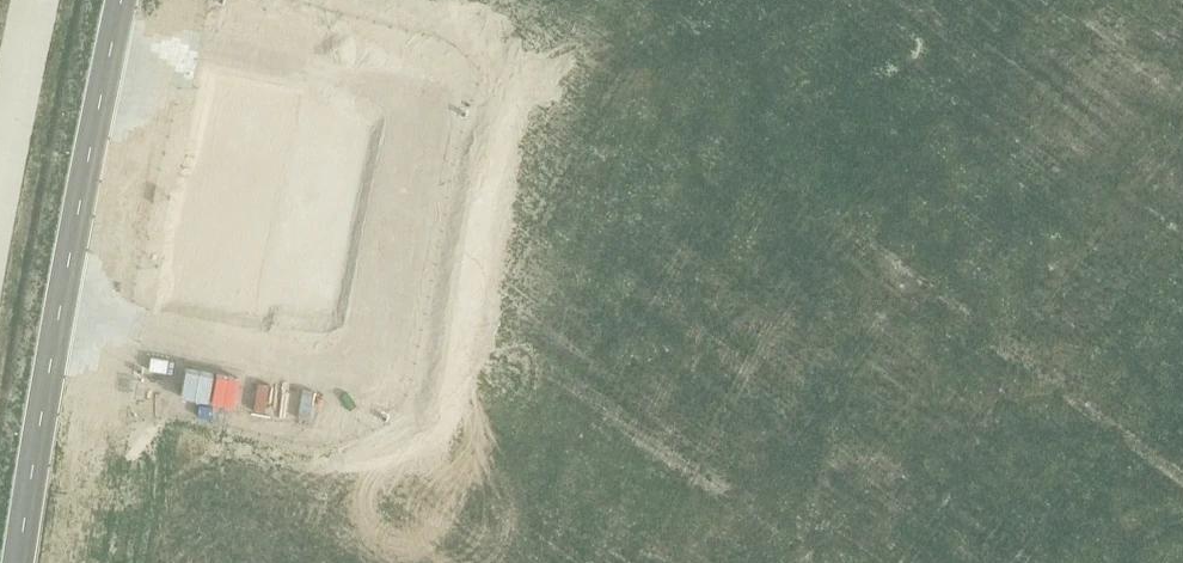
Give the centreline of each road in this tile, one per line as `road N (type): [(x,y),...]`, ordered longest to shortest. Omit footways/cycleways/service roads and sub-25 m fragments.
road 1 (unclassified): [(17,562),(120,0)]

